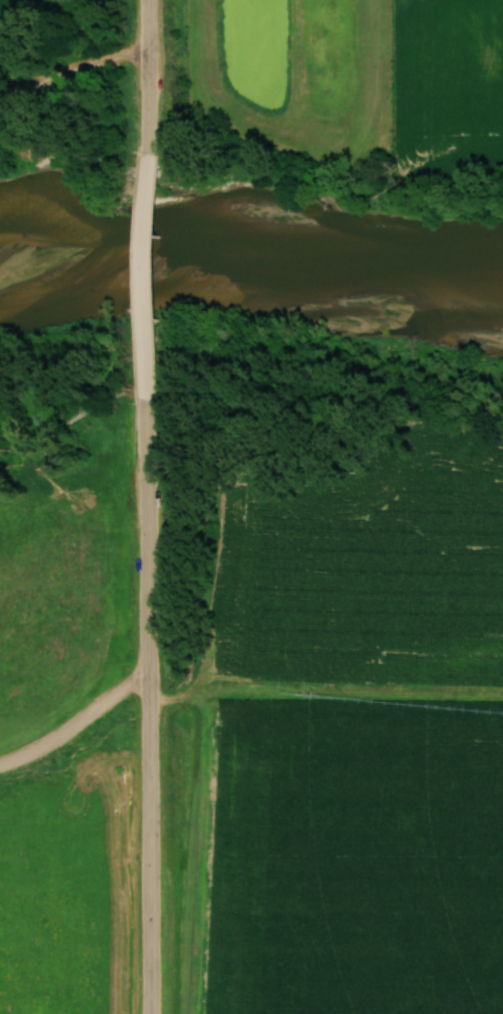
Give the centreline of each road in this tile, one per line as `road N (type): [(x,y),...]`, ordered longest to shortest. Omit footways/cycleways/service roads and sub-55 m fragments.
road 1 (tertiary): [(150,1013),(148,399)]
road 2 (tertiary): [(148,399),(146,154)]
road 3 (residential): [(0,763),(136,678),(151,679)]
road 4 (tertiary): [(146,154),(147,0)]

